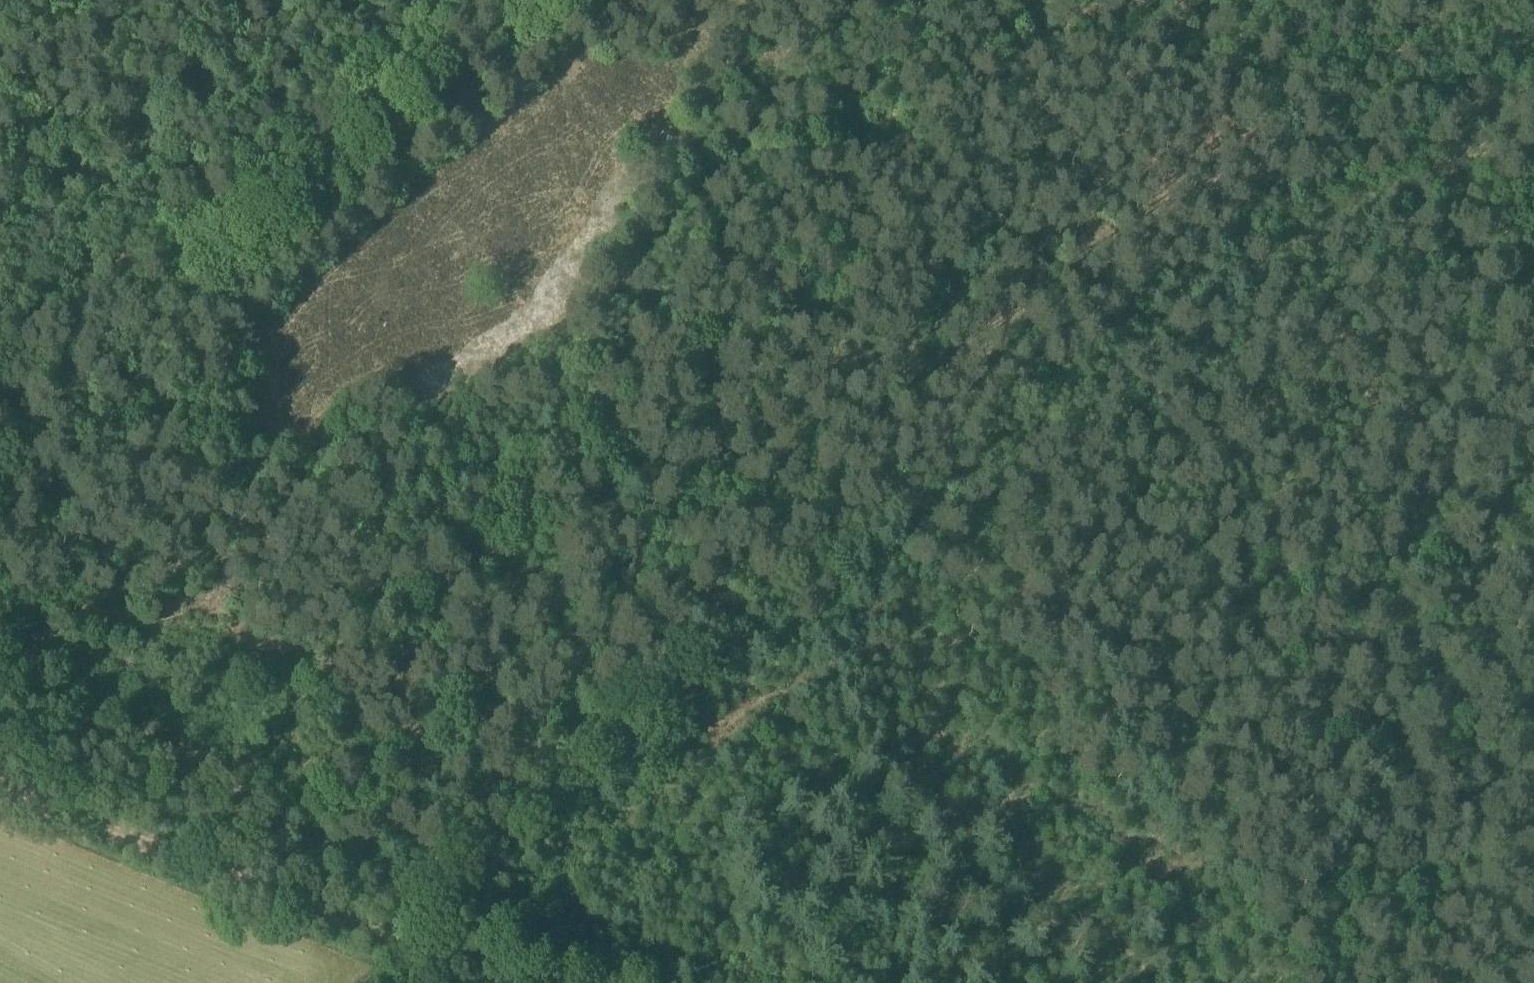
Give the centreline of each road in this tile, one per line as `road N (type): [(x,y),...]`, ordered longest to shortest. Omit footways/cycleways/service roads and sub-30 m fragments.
road 1 (track): [(0,785),(523,982)]
road 2 (track): [(709,188),(862,0)]
road 3 (track): [(302,0),(142,128)]

